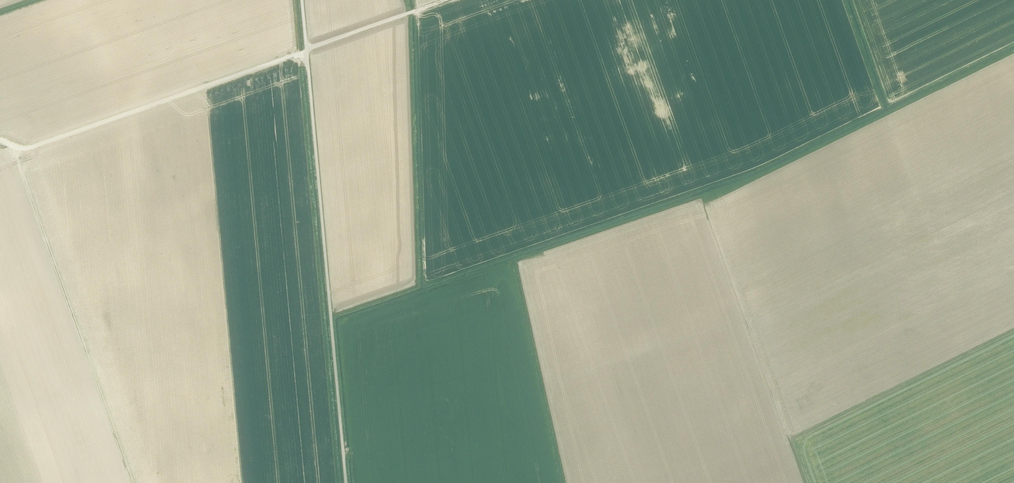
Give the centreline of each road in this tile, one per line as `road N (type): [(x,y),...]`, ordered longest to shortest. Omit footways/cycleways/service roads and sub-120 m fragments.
road 1 (unclassified): [(347,482),(308,52)]
road 2 (unclassified): [(0,141),(26,150),(308,52)]

